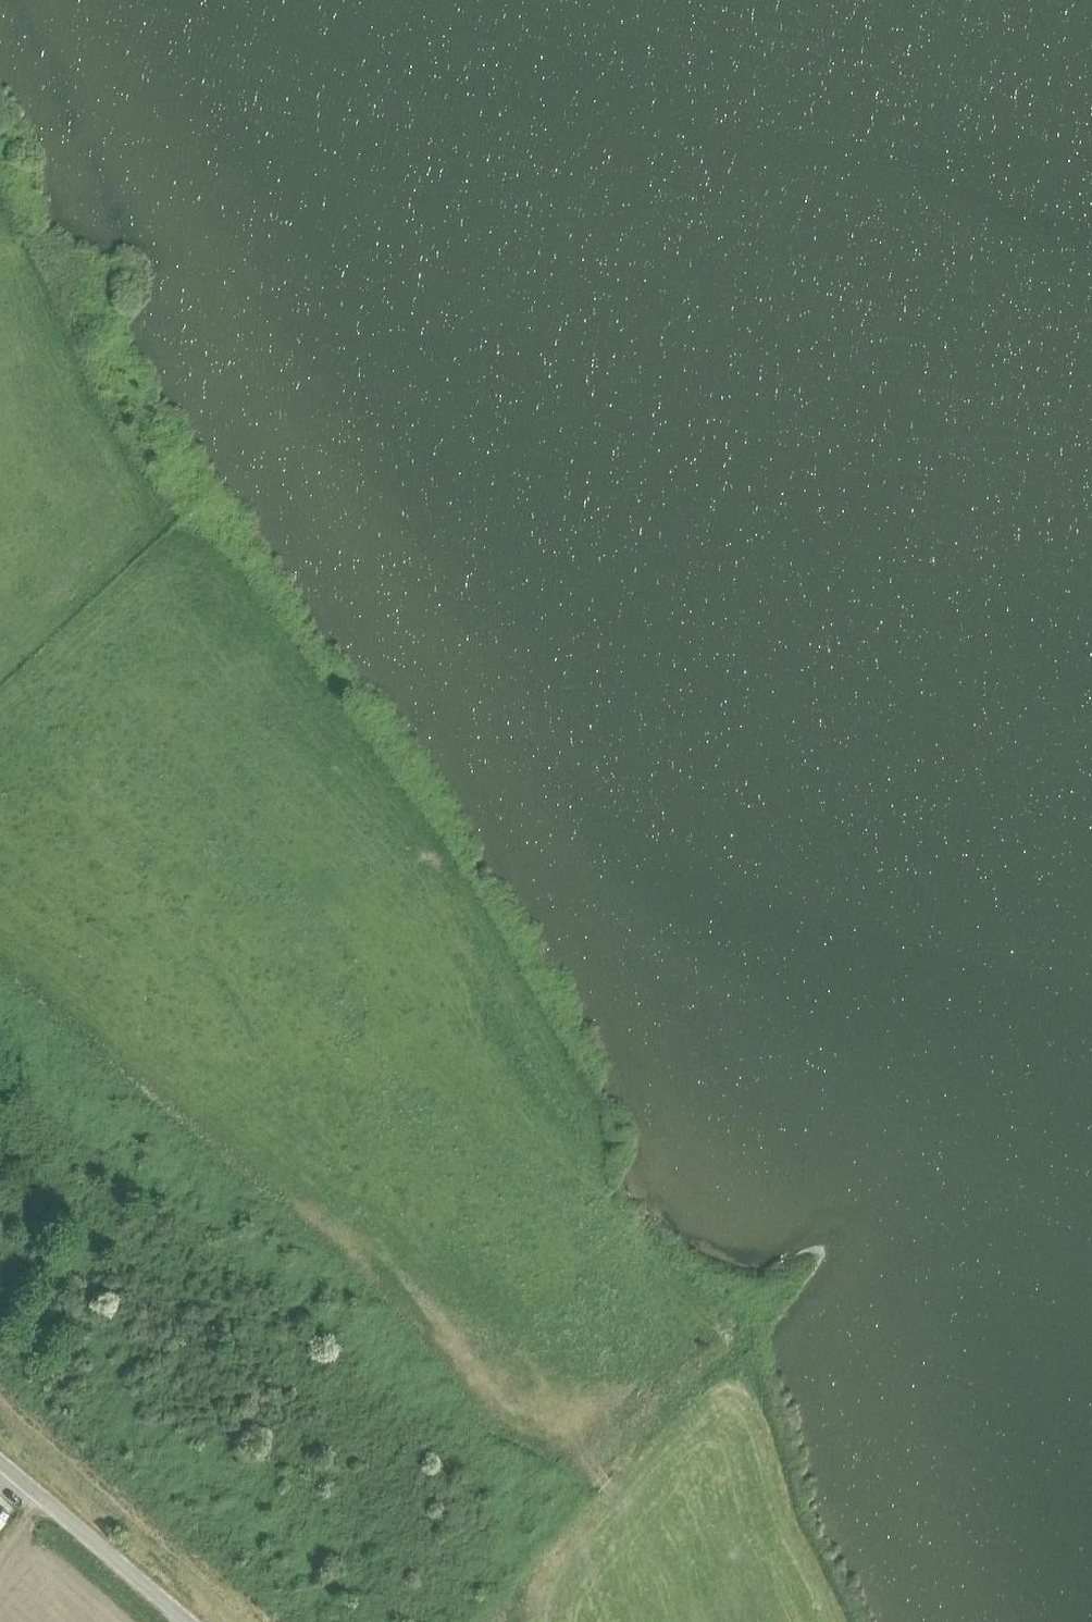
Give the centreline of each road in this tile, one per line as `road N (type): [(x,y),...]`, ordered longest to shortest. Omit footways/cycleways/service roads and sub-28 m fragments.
road 1 (unclassified): [(179,1621),(0,1468)]

